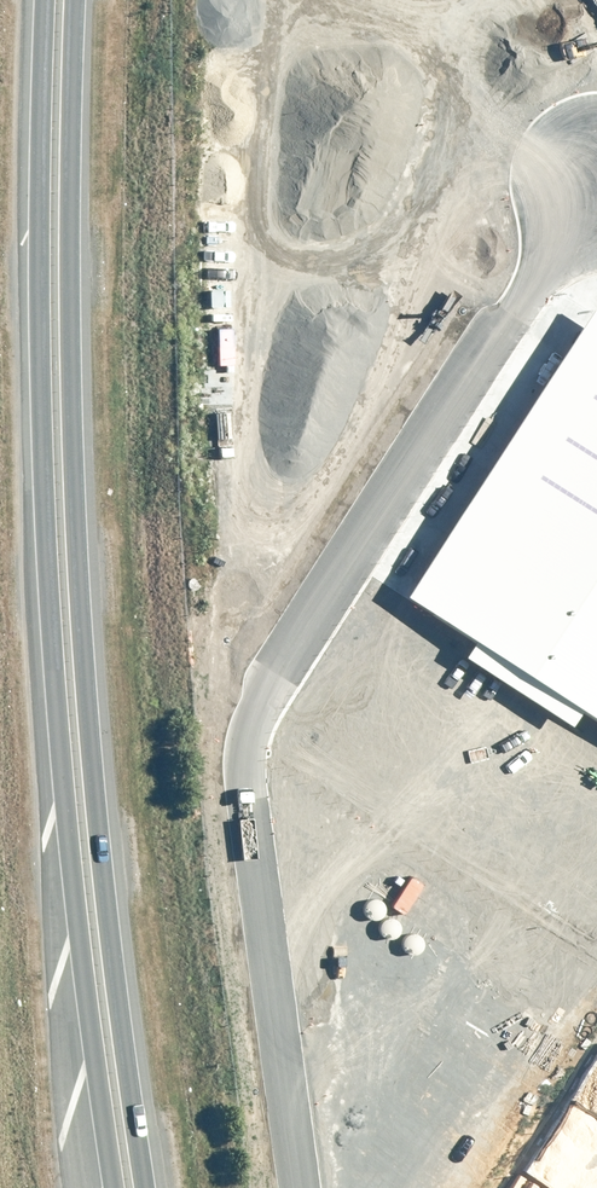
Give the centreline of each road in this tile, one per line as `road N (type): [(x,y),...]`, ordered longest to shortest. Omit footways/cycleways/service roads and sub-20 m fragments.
road 1 (trunk): [(121,1187),(41,579),(46,0)]
road 2 (trunk): [(79,0),(74,501),(151,1187)]

